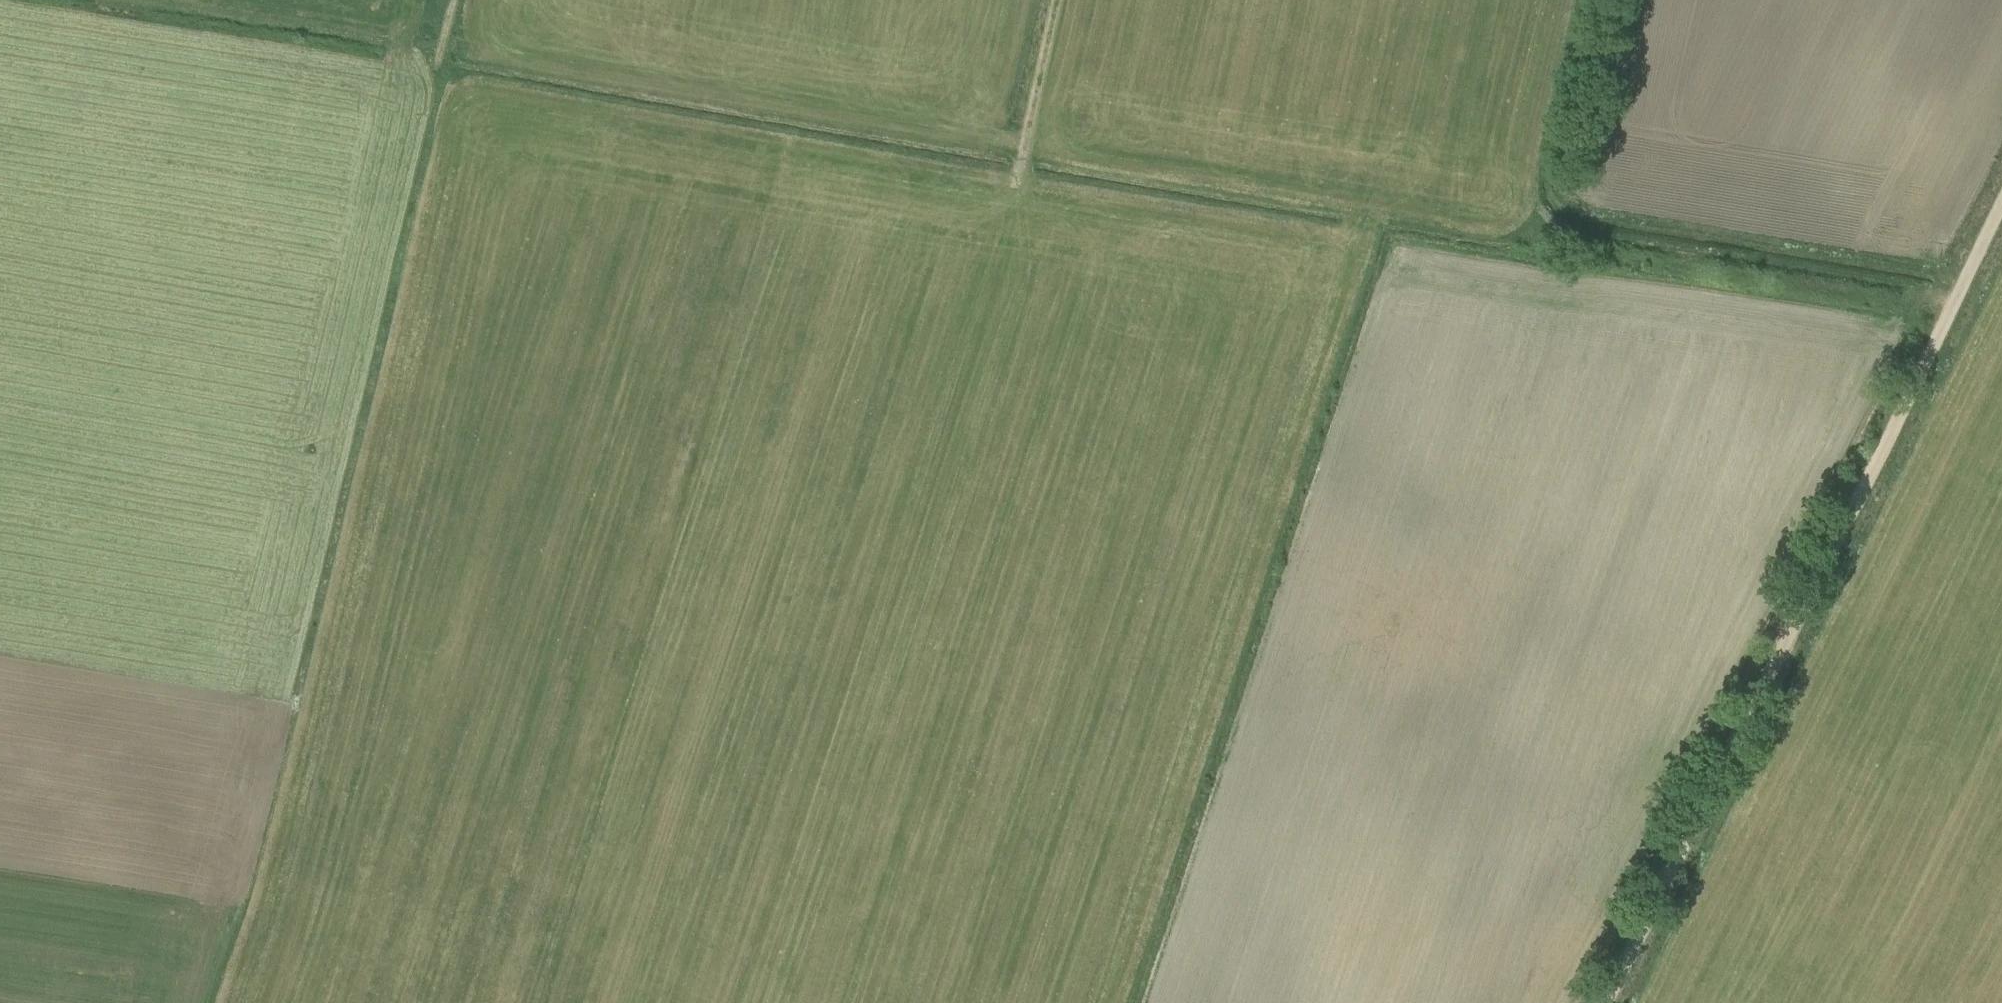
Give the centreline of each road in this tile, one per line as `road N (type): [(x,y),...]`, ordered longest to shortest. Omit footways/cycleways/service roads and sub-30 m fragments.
road 1 (track): [(1605,1002),(2001,203)]

